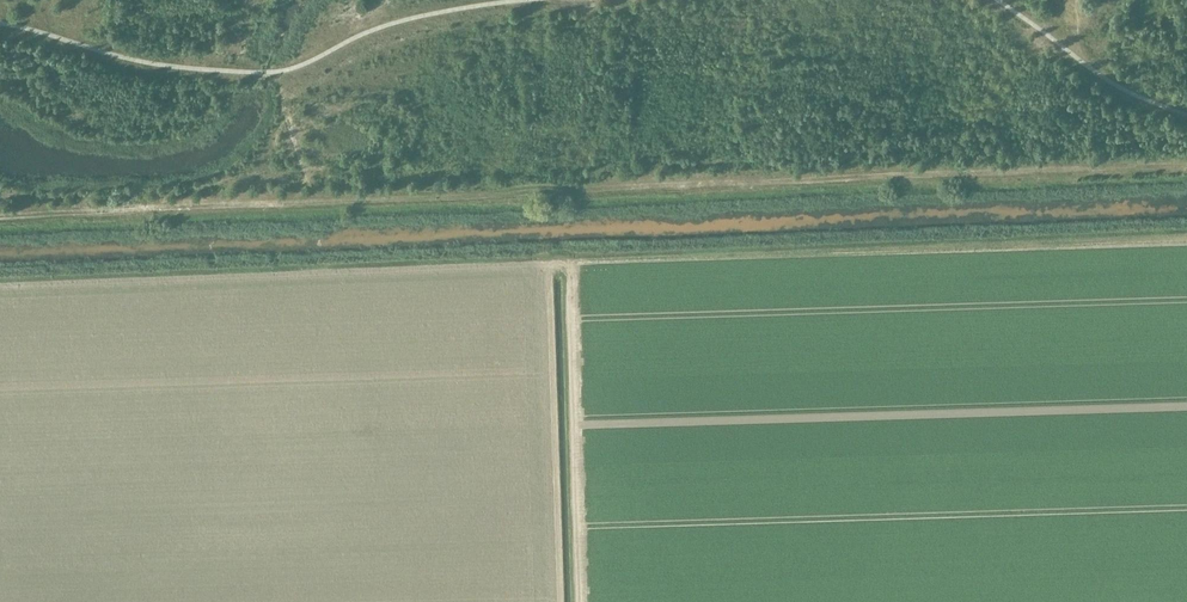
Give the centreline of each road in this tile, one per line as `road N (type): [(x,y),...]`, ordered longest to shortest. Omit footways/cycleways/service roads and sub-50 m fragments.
road 1 (track): [(1186,159),(0,215)]
road 2 (track): [(1126,162),(1085,131),(1066,128),(903,148),(879,111),(826,93),(728,158)]
road 3 (track): [(0,198),(177,192),(275,179),(338,201)]

